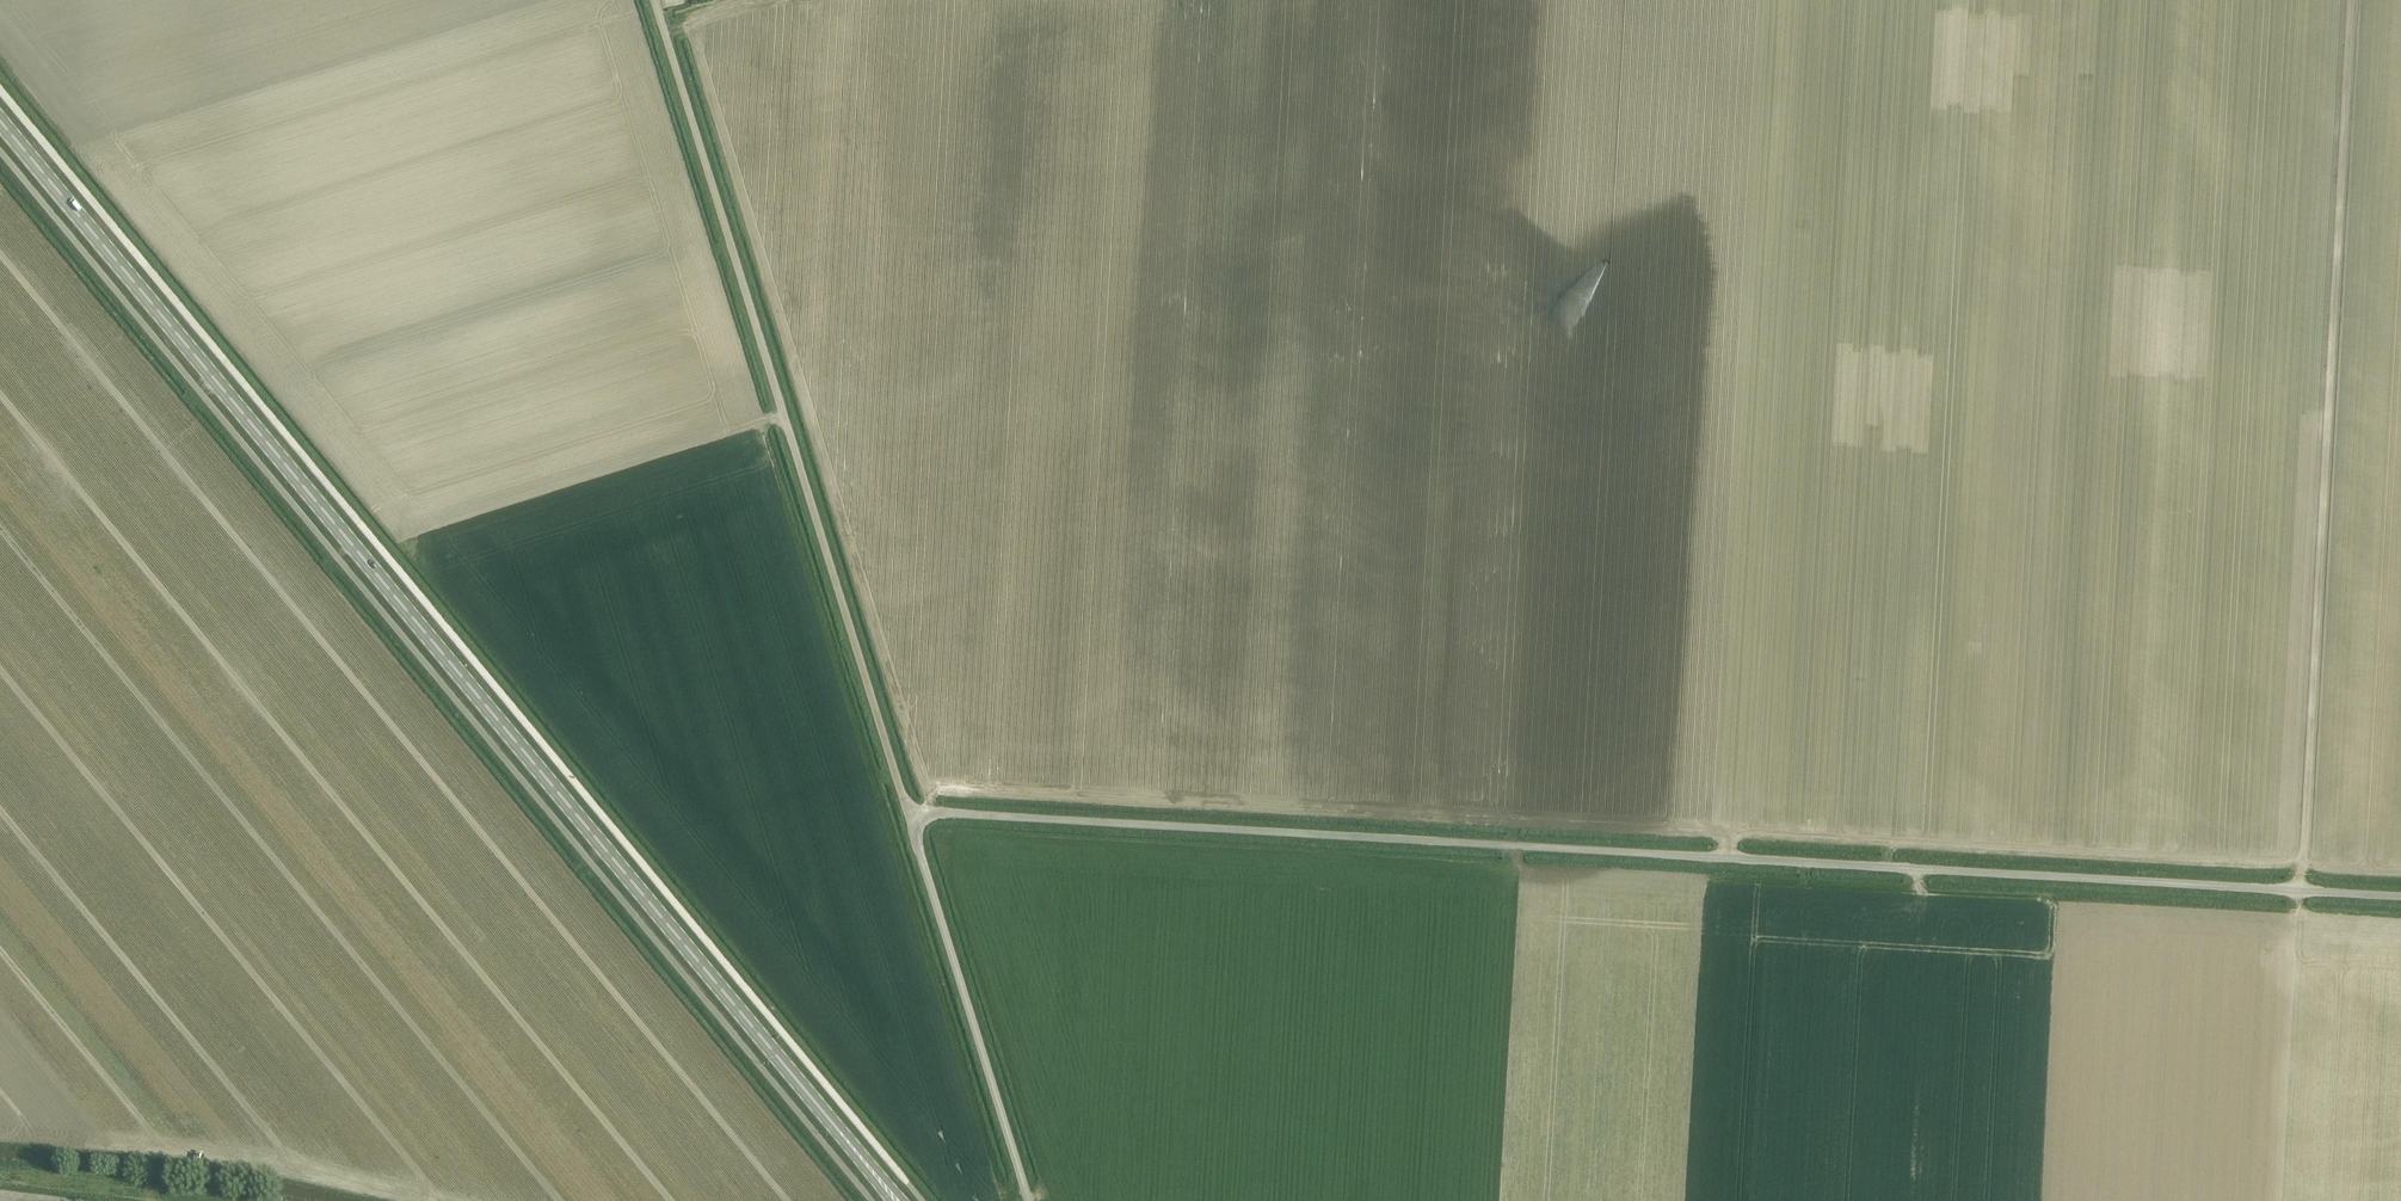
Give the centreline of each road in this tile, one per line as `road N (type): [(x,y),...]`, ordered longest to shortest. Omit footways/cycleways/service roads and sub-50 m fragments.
road 1 (unclassified): [(2400,895),(1115,816),(908,813)]
road 2 (primary): [(893,1200),(0,122)]
road 3 (unclassified): [(908,813),(655,0)]
road 4 (unclassified): [(1029,1200),(908,813)]

